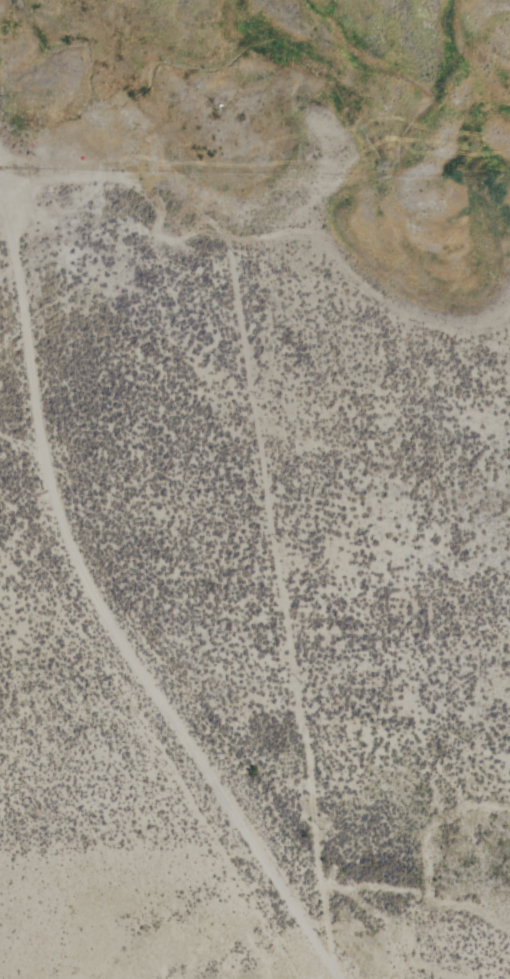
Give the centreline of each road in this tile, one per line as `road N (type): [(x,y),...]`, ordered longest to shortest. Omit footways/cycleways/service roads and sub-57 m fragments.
road 1 (track): [(0,142),(47,444),(79,543),(353,978)]
road 2 (track): [(324,936),(317,752),(233,219)]

